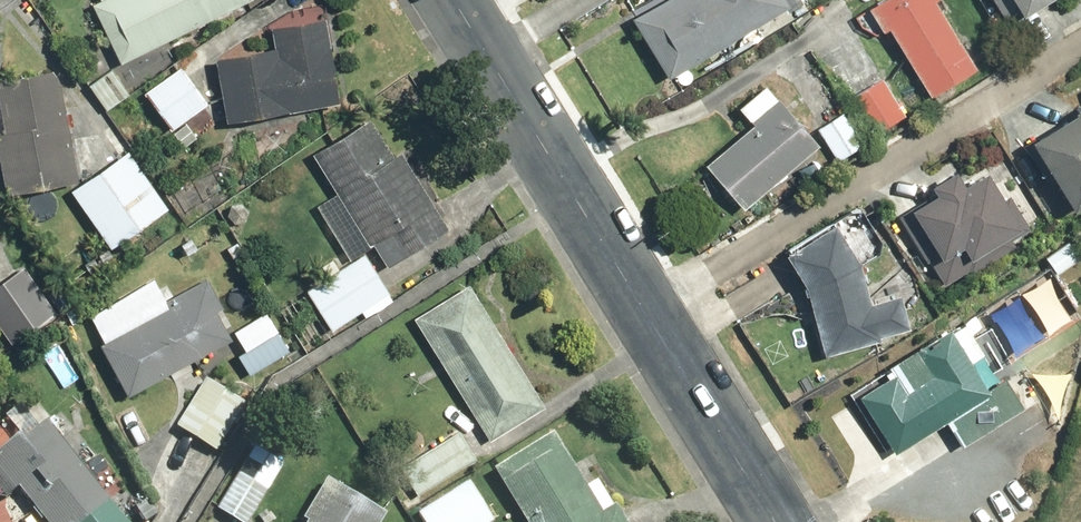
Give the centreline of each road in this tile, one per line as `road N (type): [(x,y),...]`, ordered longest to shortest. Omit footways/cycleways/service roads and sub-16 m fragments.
road 1 (tertiary): [(461,17),(774,521)]

